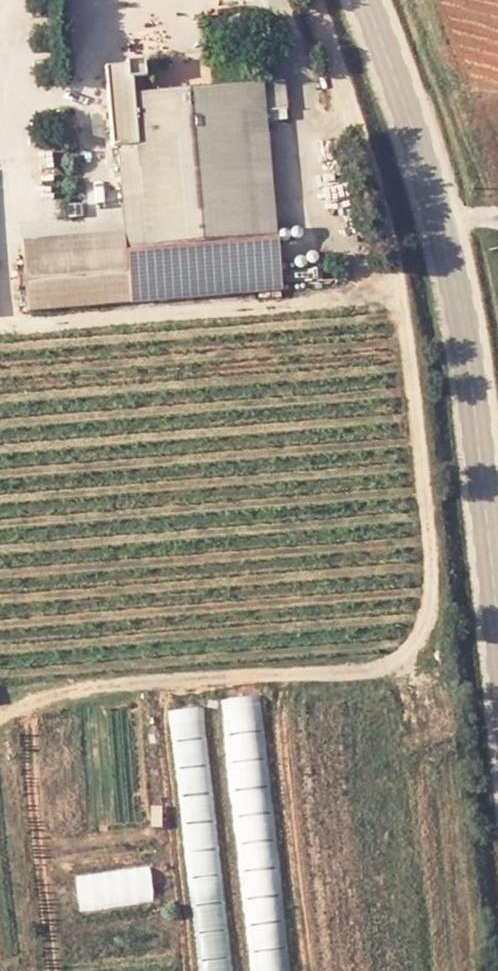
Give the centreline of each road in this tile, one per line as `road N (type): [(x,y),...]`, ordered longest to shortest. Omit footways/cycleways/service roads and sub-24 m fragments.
road 1 (track): [(398,287),(431,594),(422,634),(395,664),(99,684),(0,719)]
road 2 (tertiary): [(442,222),(497,623)]
road 3 (tertiary): [(366,0),(442,222)]

